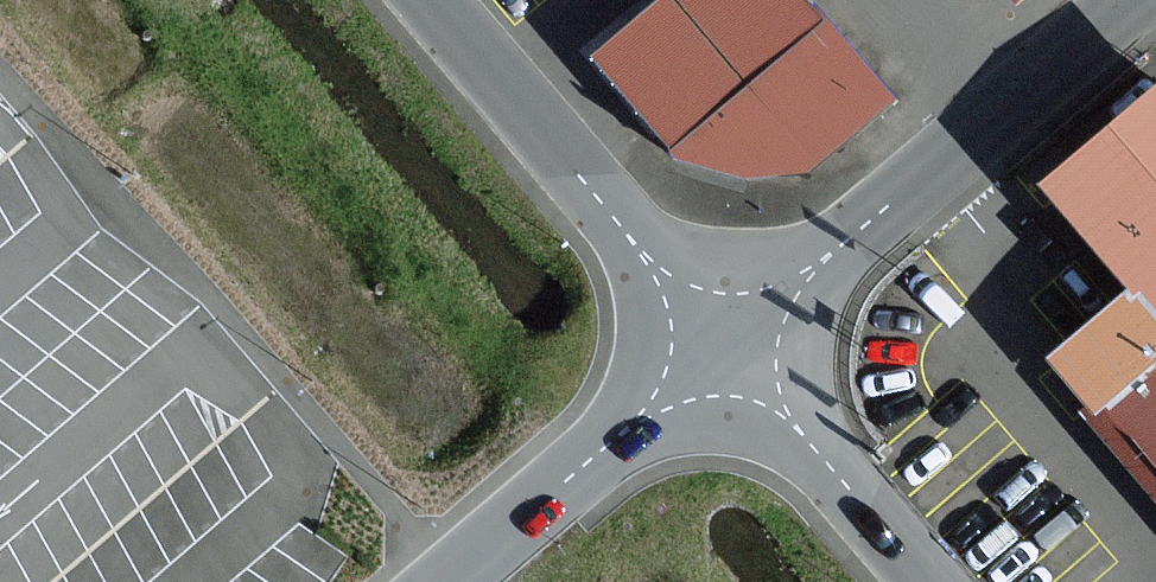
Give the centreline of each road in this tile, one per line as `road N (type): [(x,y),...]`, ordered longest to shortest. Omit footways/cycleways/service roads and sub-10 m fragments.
road 1 (unclassified): [(719,350),(1149,0)]
road 2 (unclassified): [(426,0),(719,350)]
road 3 (unclassified): [(719,350),(444,581)]
road 4 (unclassified): [(719,350),(927,581)]

